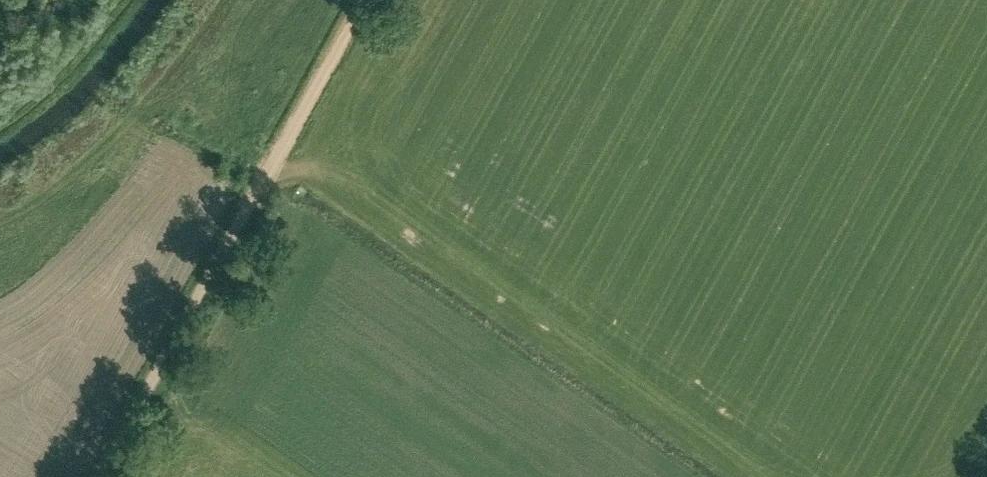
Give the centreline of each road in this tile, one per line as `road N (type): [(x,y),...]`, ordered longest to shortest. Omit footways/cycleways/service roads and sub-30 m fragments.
road 1 (track): [(97,476),(366,0)]

